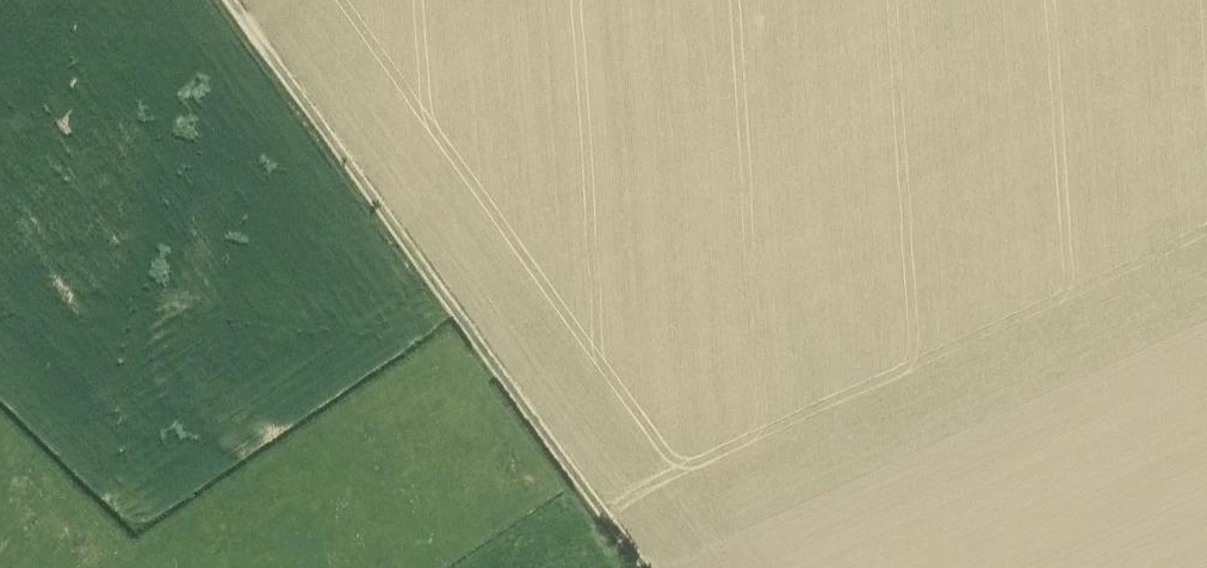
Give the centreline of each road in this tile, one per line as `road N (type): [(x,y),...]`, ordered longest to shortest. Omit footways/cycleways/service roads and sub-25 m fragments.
road 1 (track): [(645,567),(231,0)]

